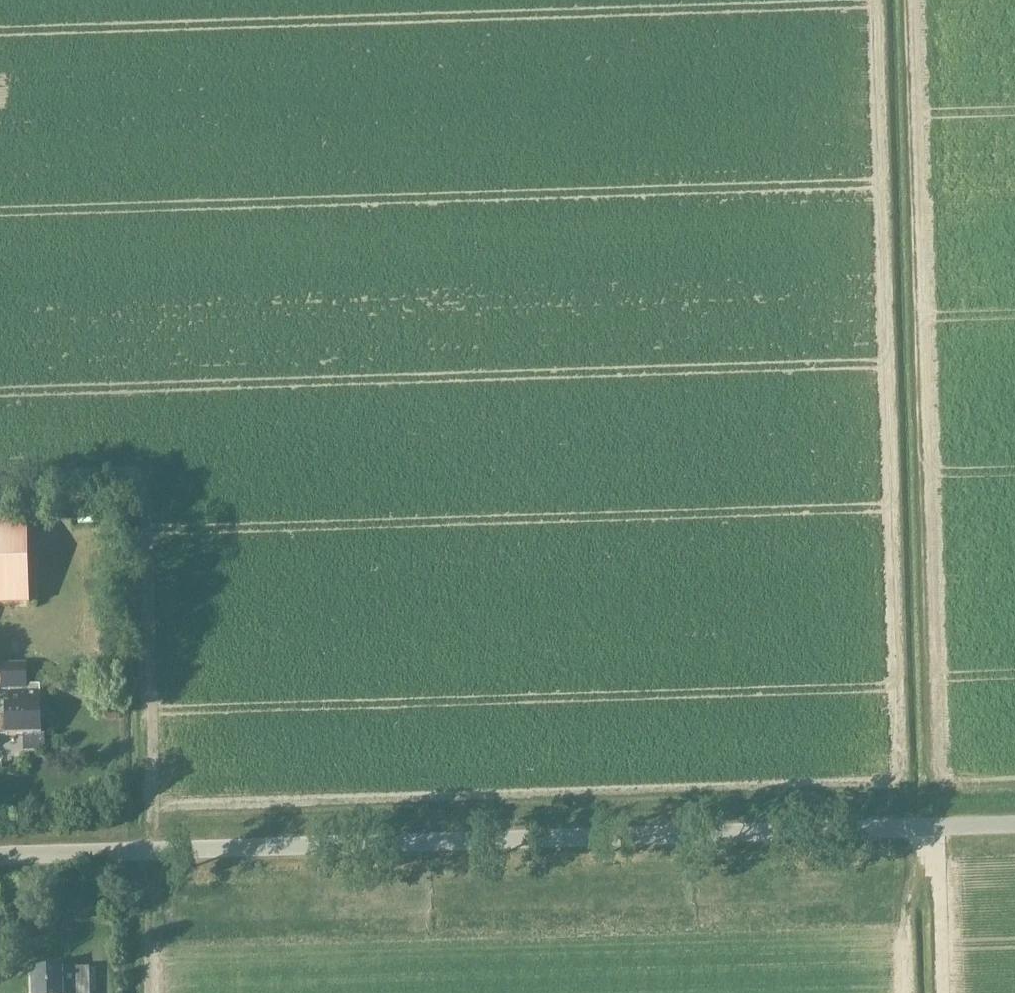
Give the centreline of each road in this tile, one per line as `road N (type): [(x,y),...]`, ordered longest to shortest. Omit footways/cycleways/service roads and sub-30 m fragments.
road 1 (unclassified): [(1014,824),(0,856)]

